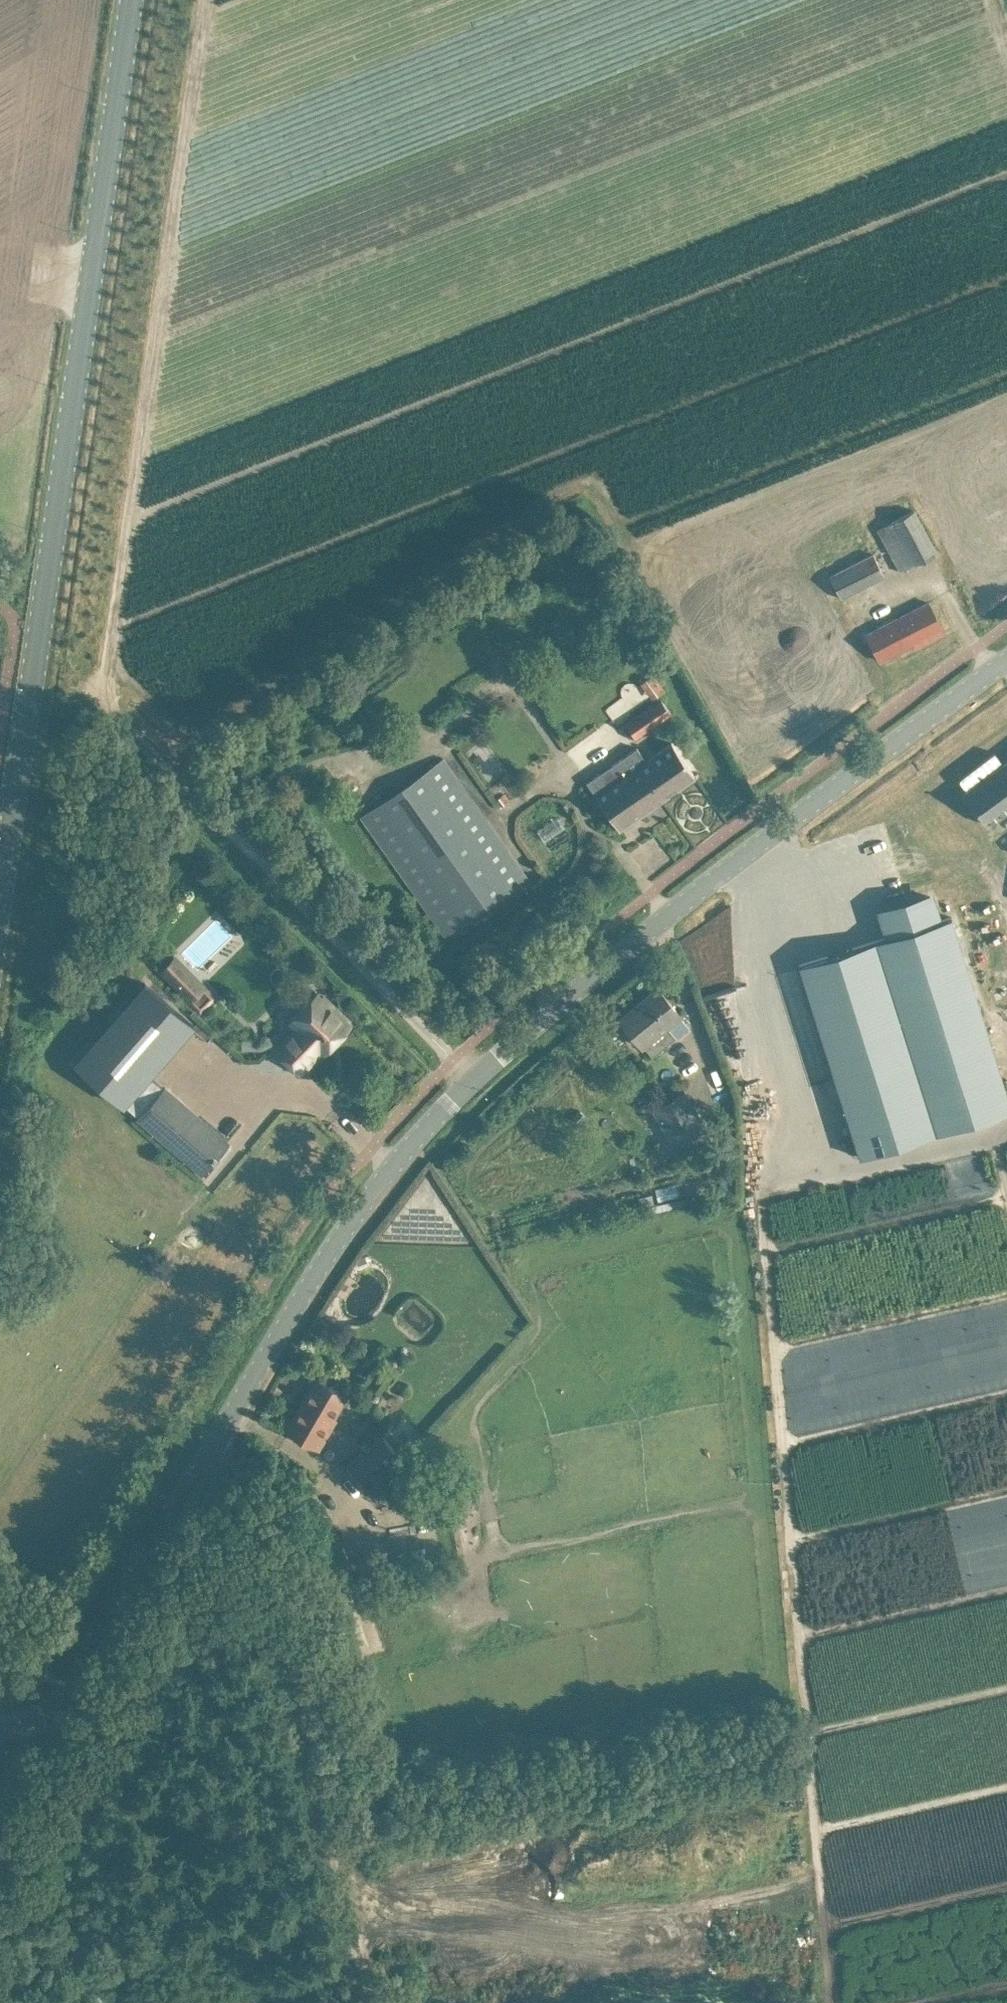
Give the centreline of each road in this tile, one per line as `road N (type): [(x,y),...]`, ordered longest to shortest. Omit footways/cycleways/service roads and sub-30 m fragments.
road 1 (secondary): [(133,0),(0,891)]
road 2 (track): [(86,688),(184,0)]
road 3 (tertiary): [(467,1078),(1006,661)]
road 4 (unclassified): [(376,2002),(216,1441)]
road 5 (unclassified): [(467,1078),(75,676)]
road 6 (tertiary): [(216,1441),(355,1215),(467,1078)]
road 7 (tertiary): [(0,1726),(24,1729),(74,1680),(216,1441)]

